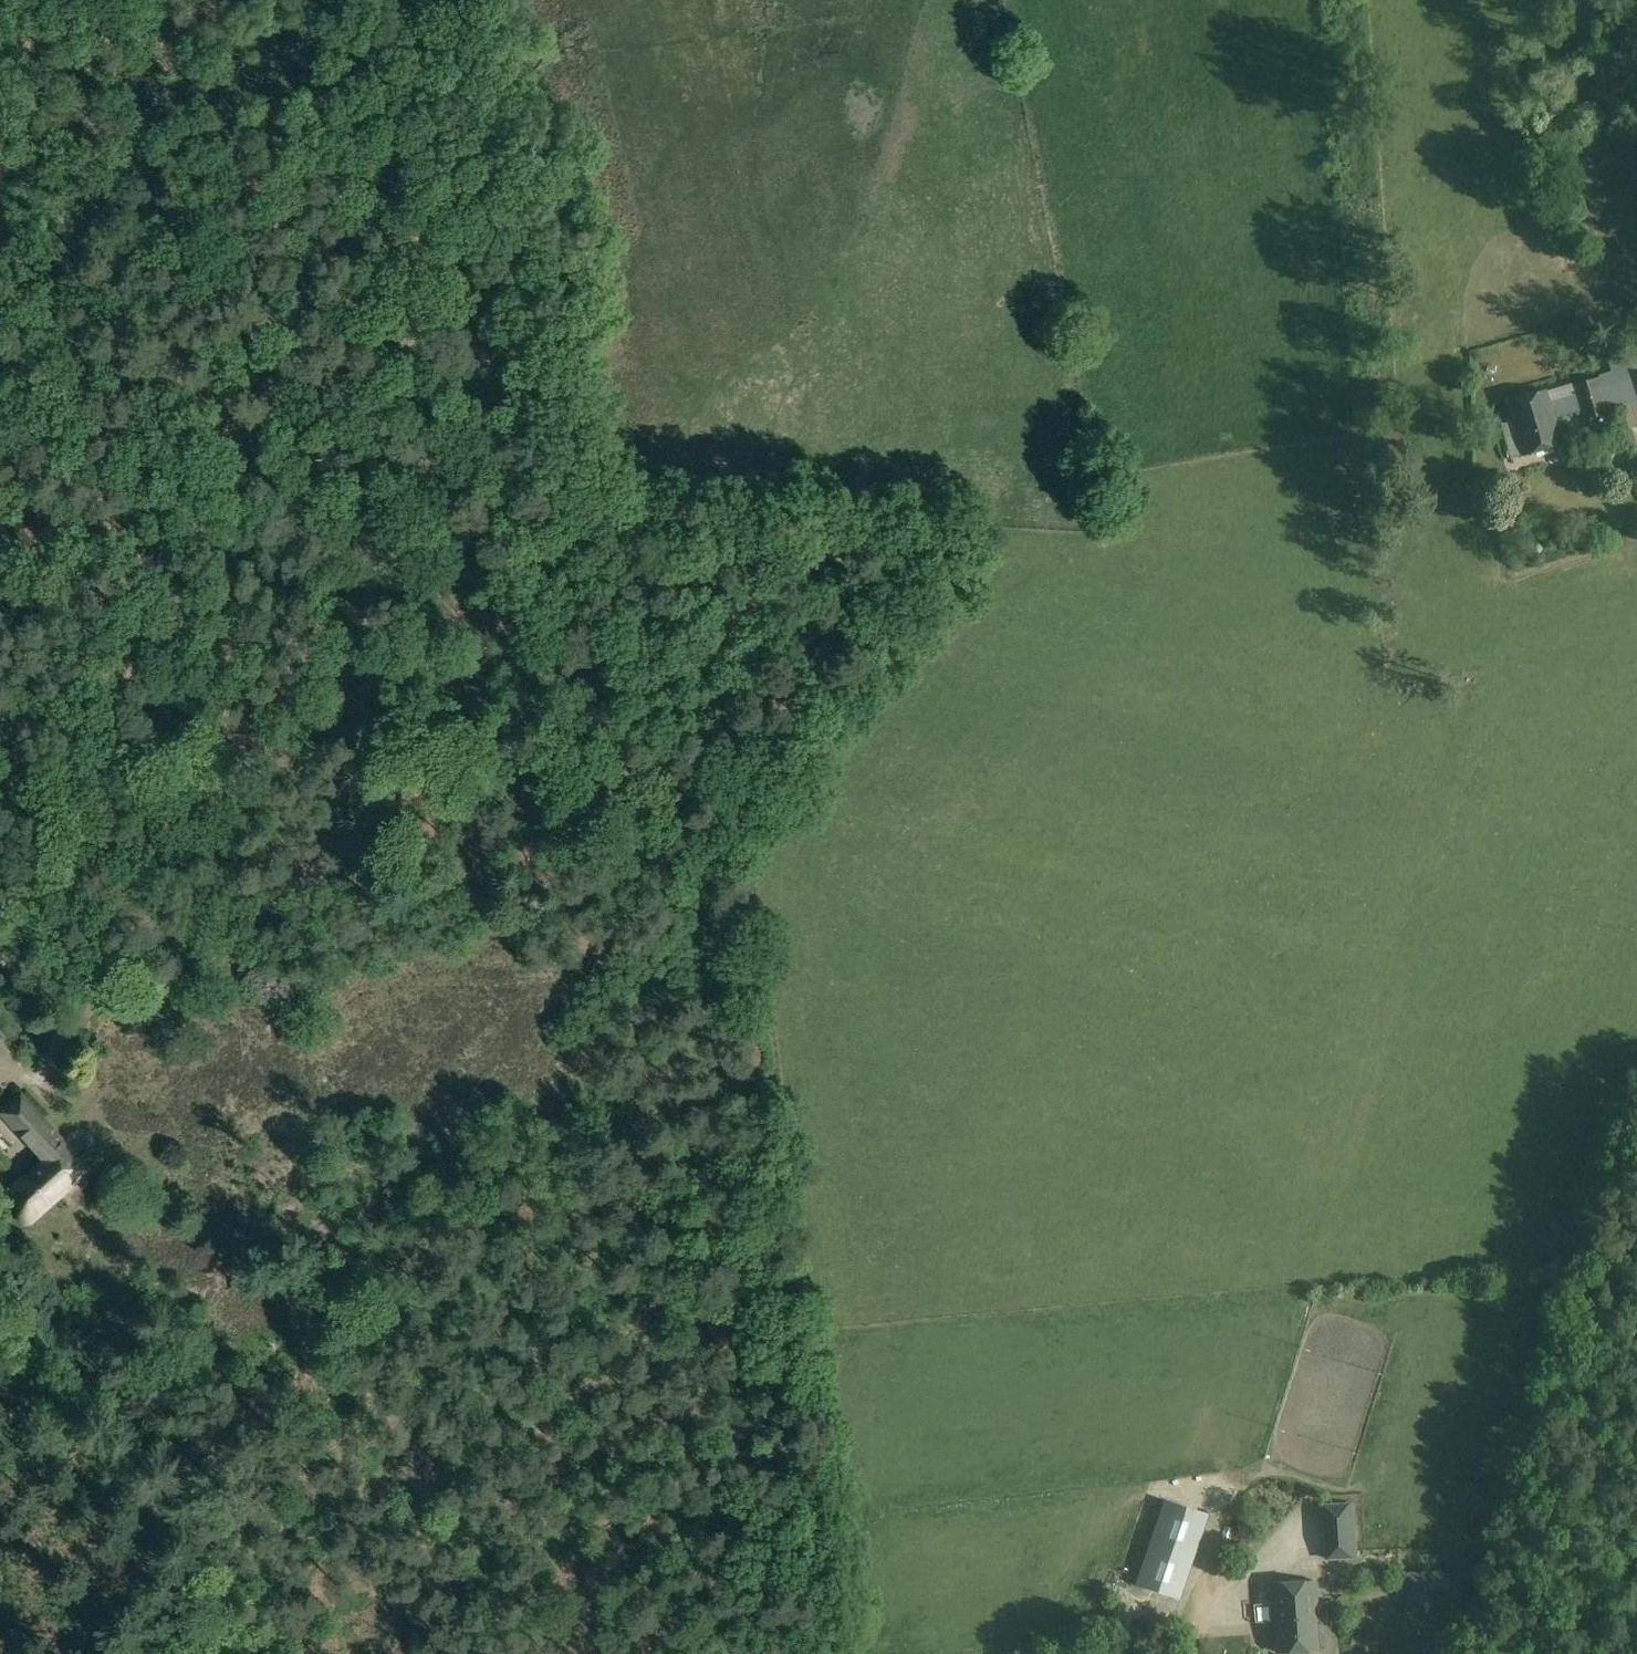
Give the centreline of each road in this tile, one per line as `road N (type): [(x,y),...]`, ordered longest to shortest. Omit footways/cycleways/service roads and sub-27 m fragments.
road 1 (track): [(0,1339),(322,1653)]

